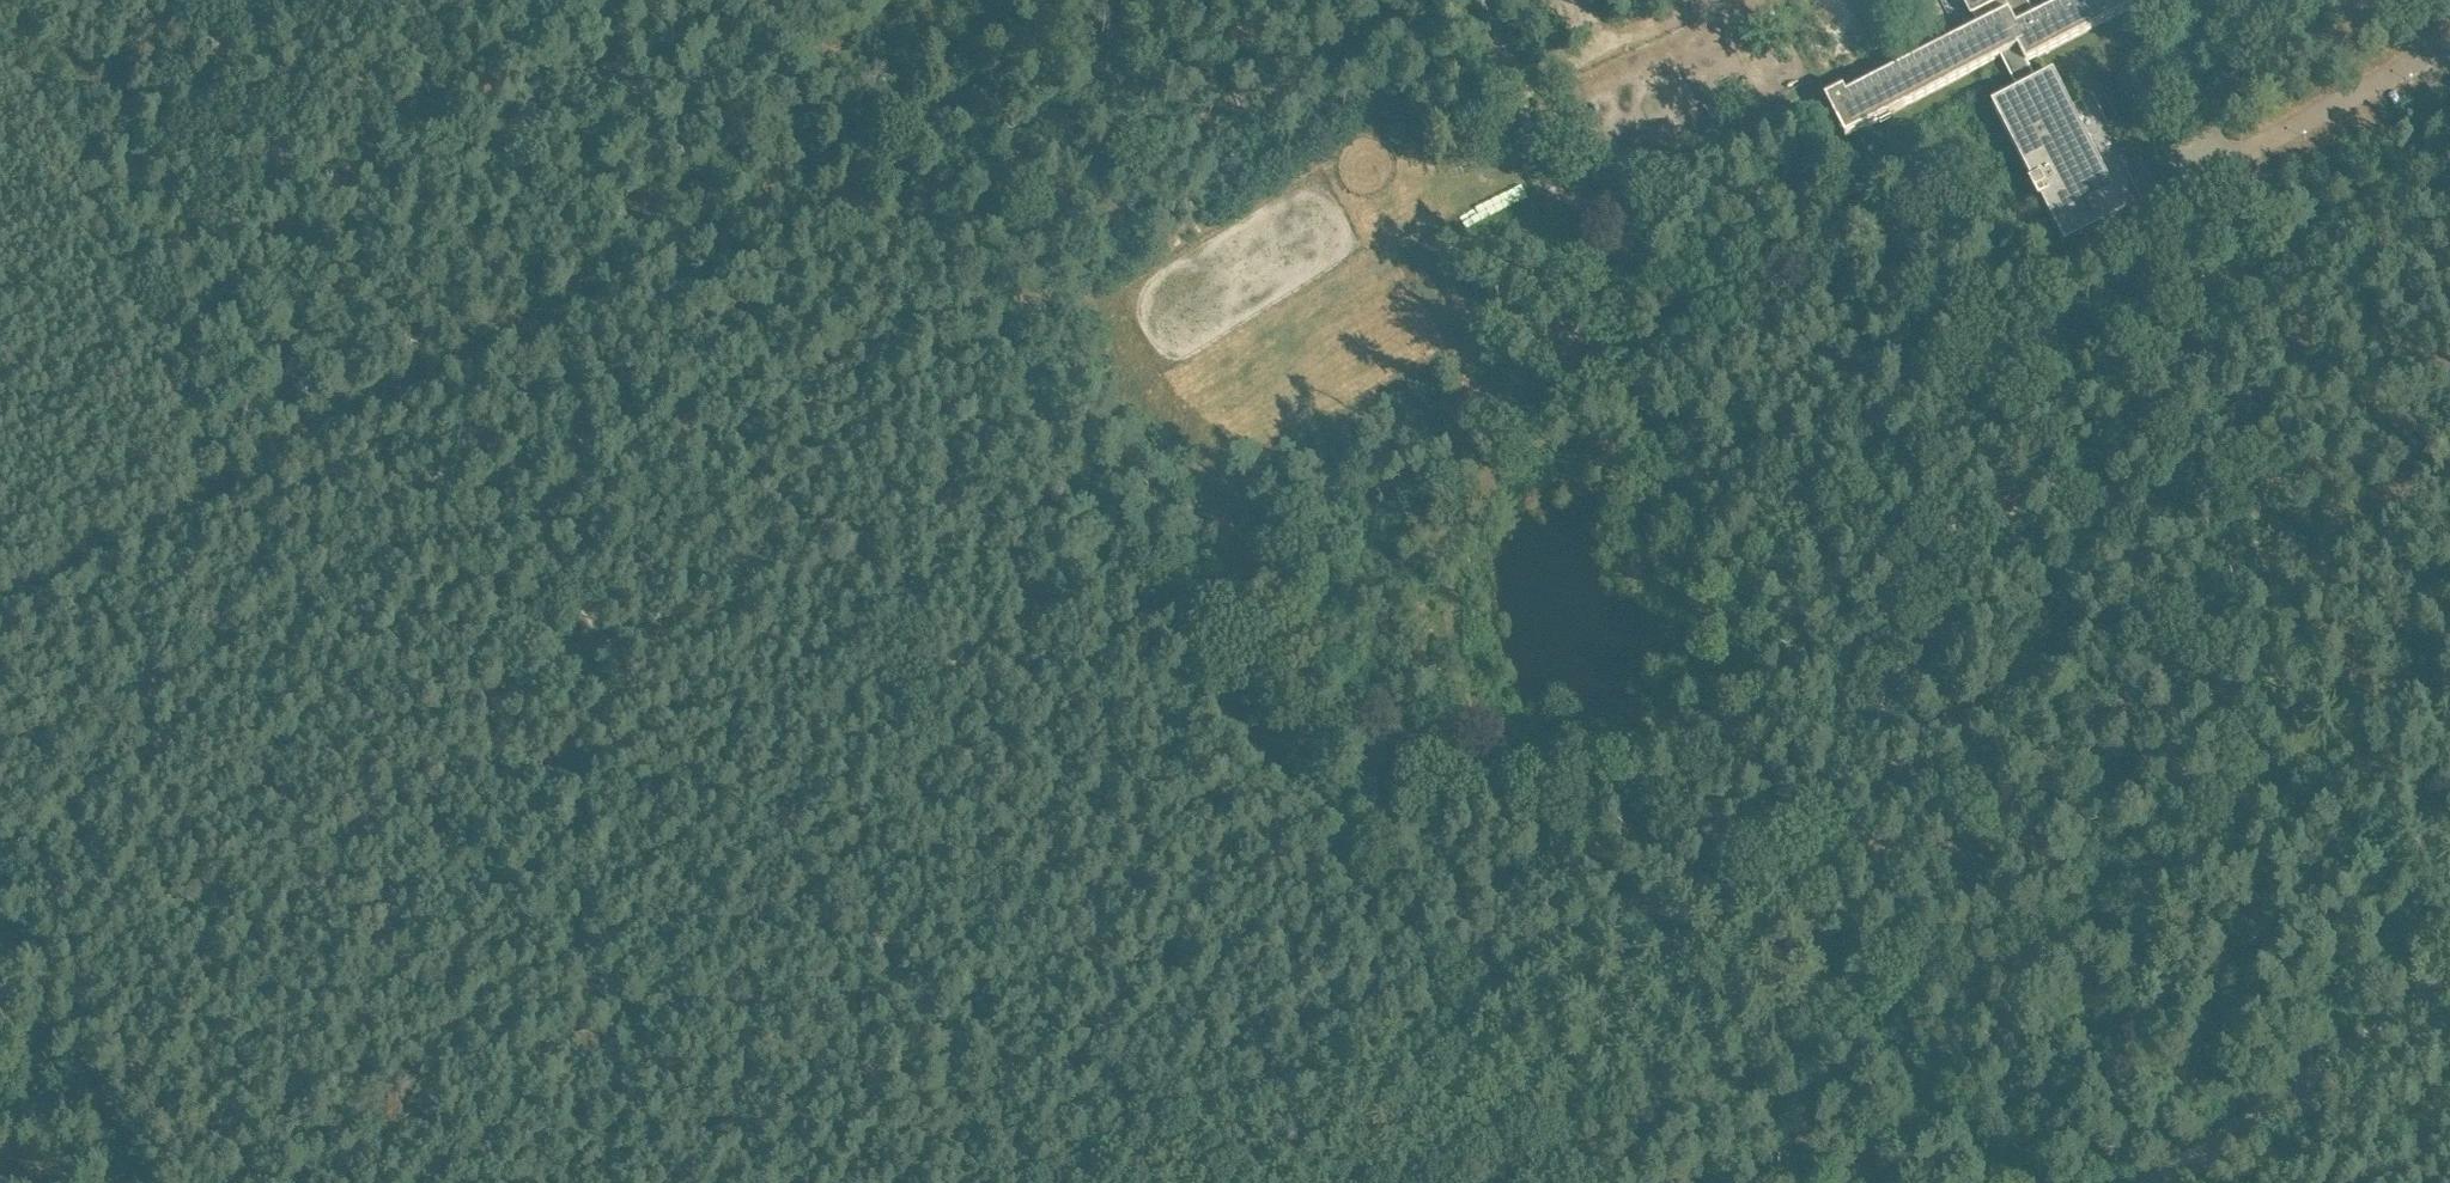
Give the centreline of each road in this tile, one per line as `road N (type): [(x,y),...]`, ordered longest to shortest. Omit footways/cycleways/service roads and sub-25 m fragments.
road 1 (track): [(0,618),(1168,0)]
road 2 (track): [(1715,664),(1826,973),(2010,1182)]
road 3 (track): [(1478,0),(1625,401)]
road 4 (unclassified): [(2164,1182),(2449,989)]
road 5 (track): [(1625,401),(1715,664)]

